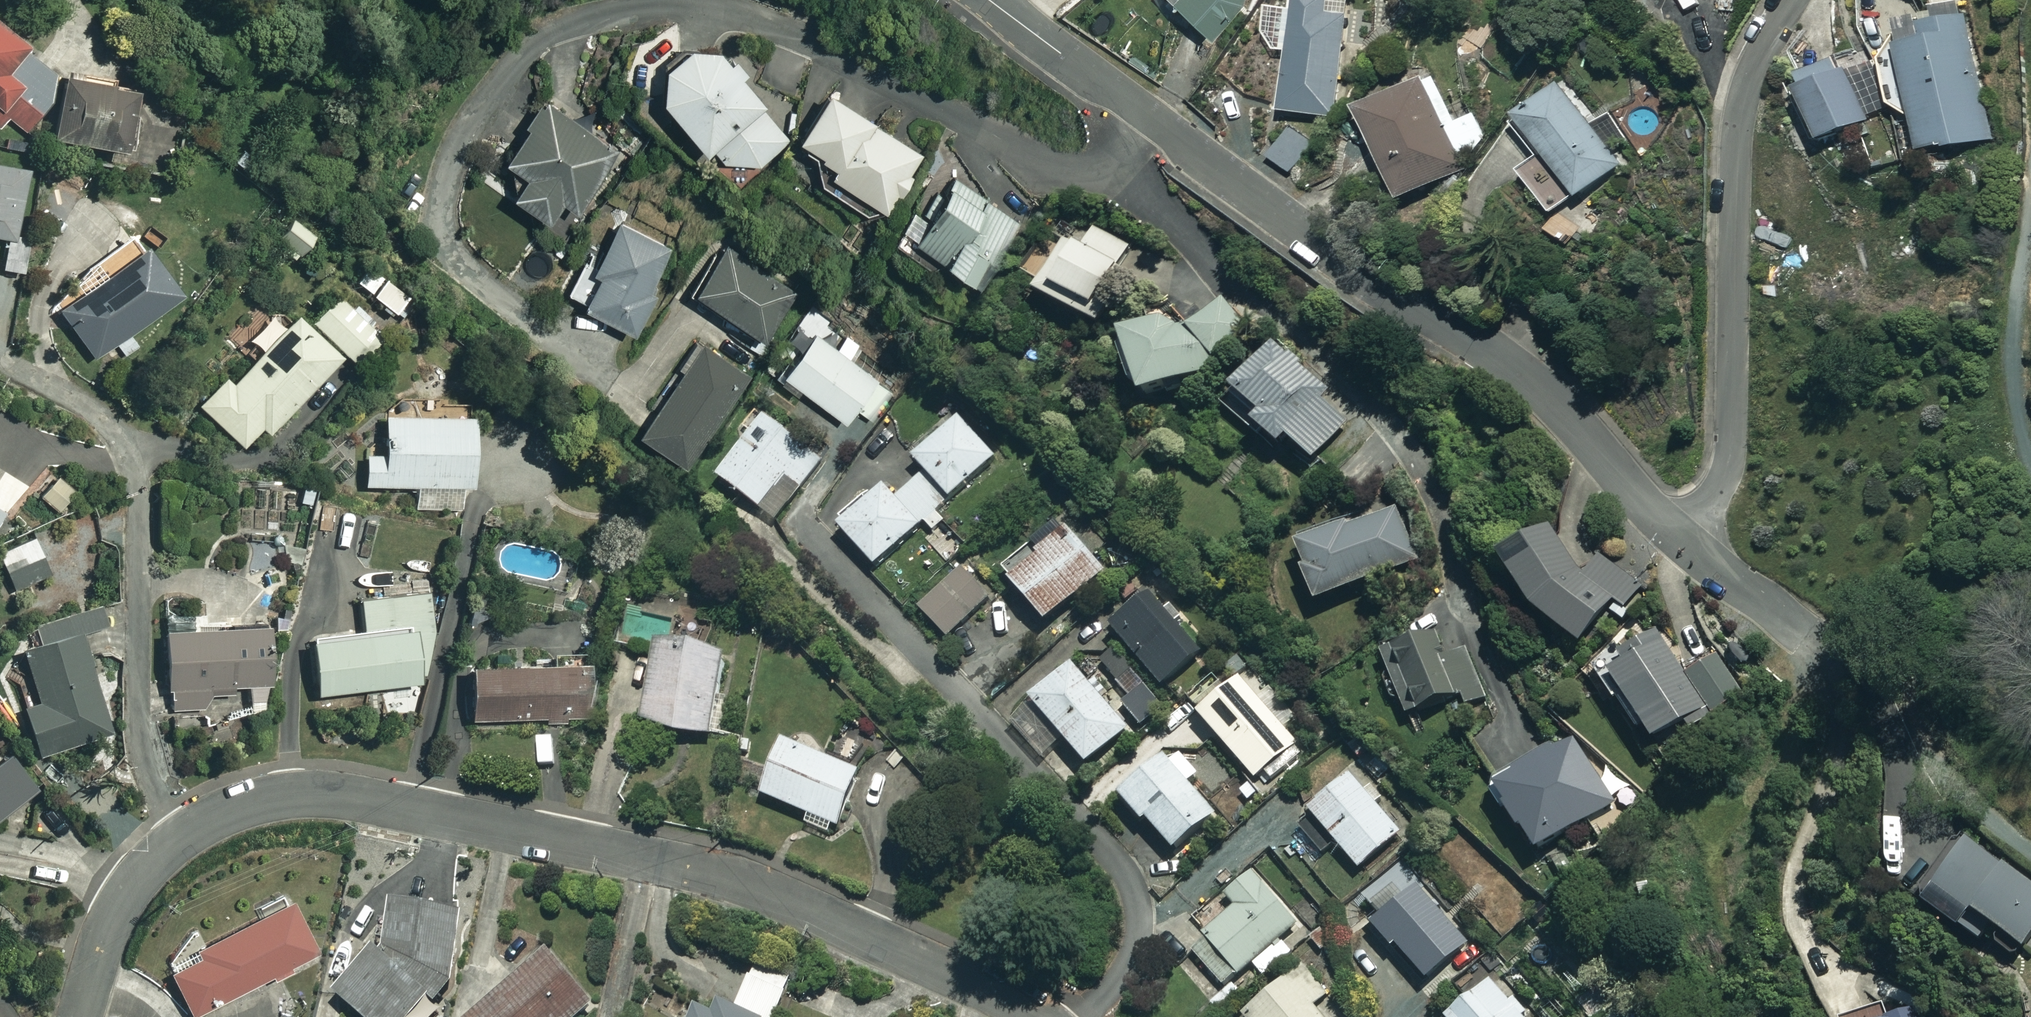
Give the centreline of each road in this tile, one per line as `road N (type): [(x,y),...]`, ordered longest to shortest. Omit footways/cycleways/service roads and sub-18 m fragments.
road 1 (residential): [(1038,1016),(755,885),(316,794),(218,814),(137,880),(112,917),(78,1016)]
road 2 (residential): [(1681,538),(1534,382),(1325,247),(989,0)]
road 3 (residential): [(1790,0),(1756,64),(1737,167),(1730,452),(1718,487),(1681,538)]
road 4 (residential): [(1806,632),(1681,538)]

